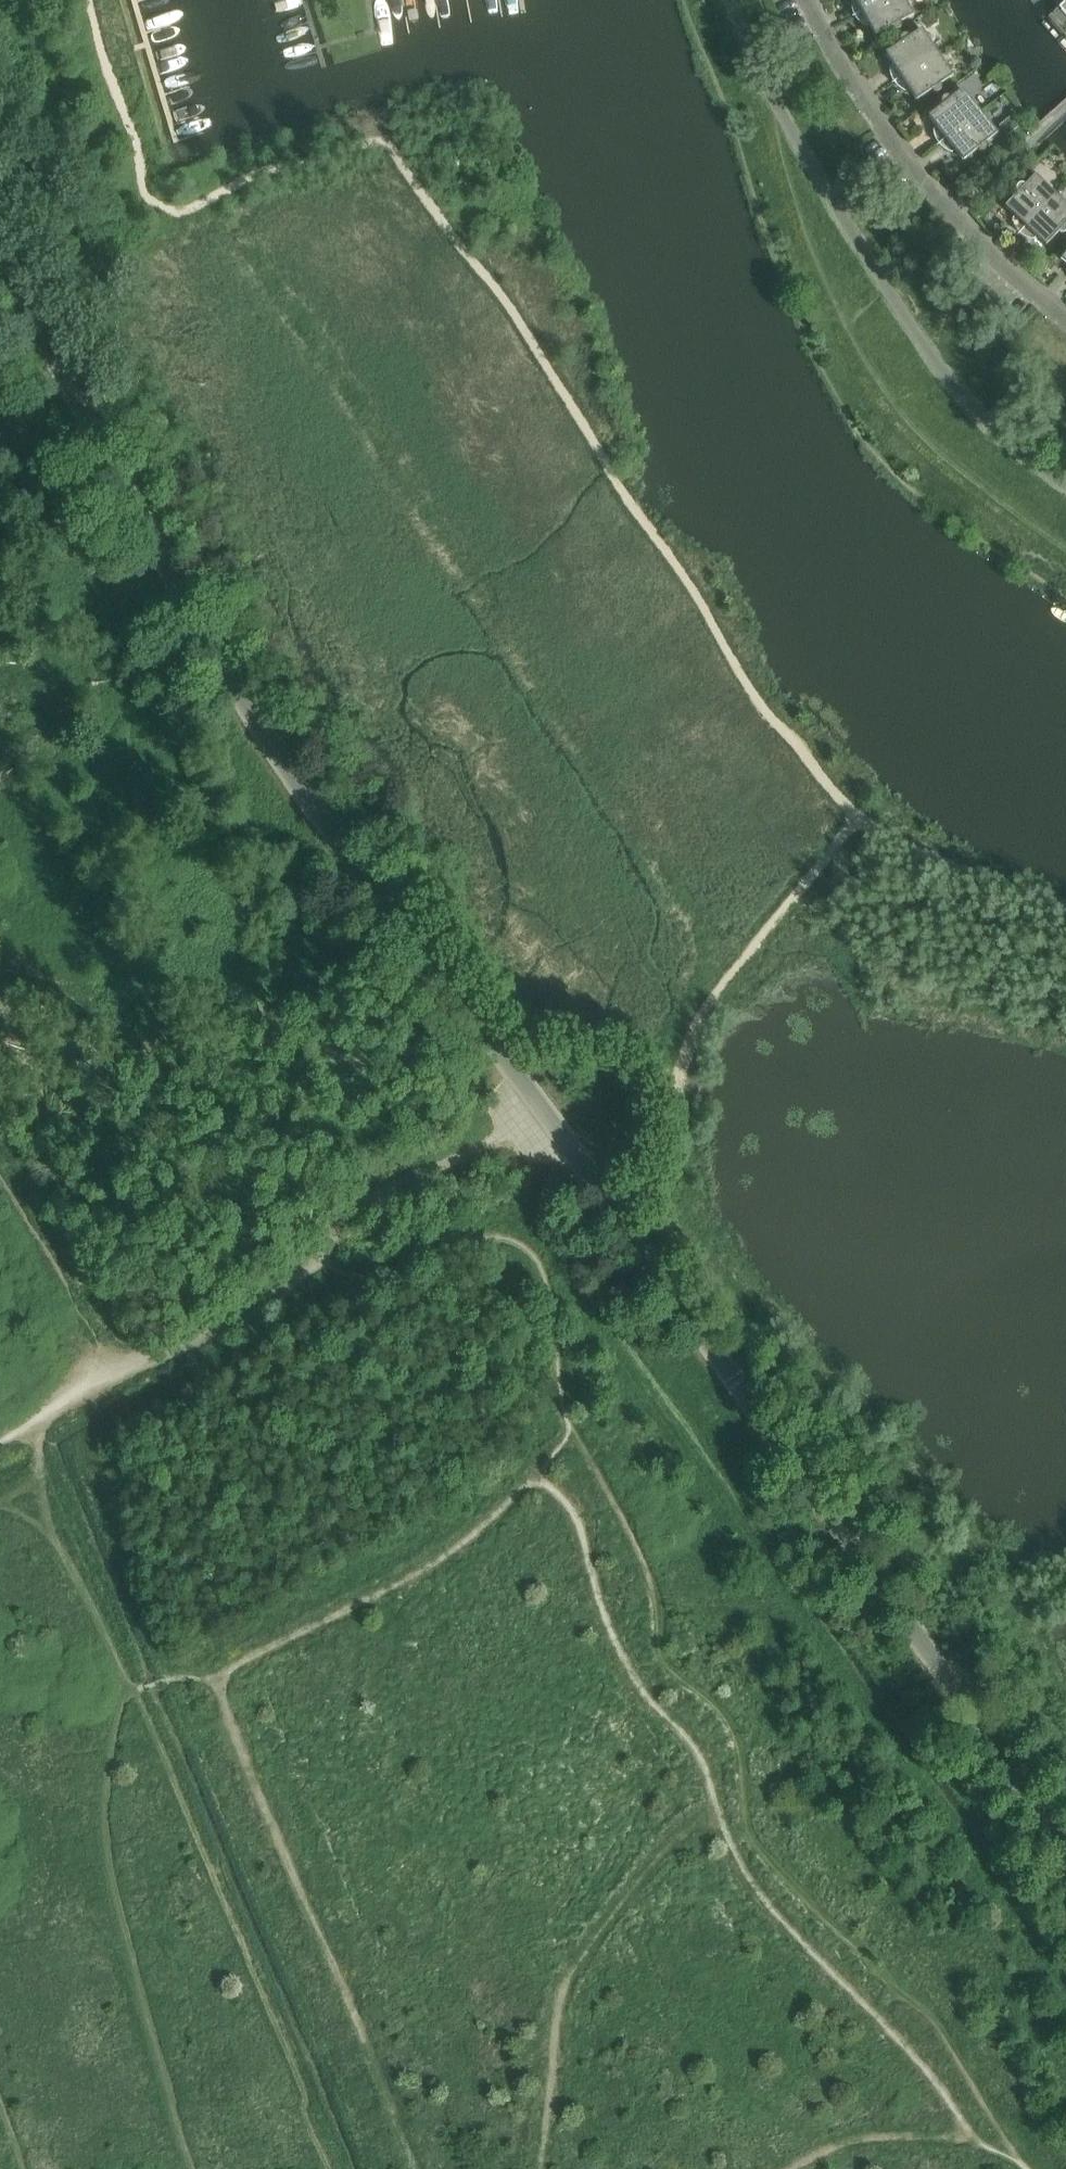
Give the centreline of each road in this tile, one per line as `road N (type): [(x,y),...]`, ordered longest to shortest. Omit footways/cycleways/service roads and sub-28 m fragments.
road 1 (unclassified): [(1065,1861),(535,1109),(247,721),(0,267)]
road 2 (track): [(497,1134),(370,1199),(279,1297),(0,1440)]
road 3 (residential): [(1065,322),(950,216),(899,153),(804,0)]

